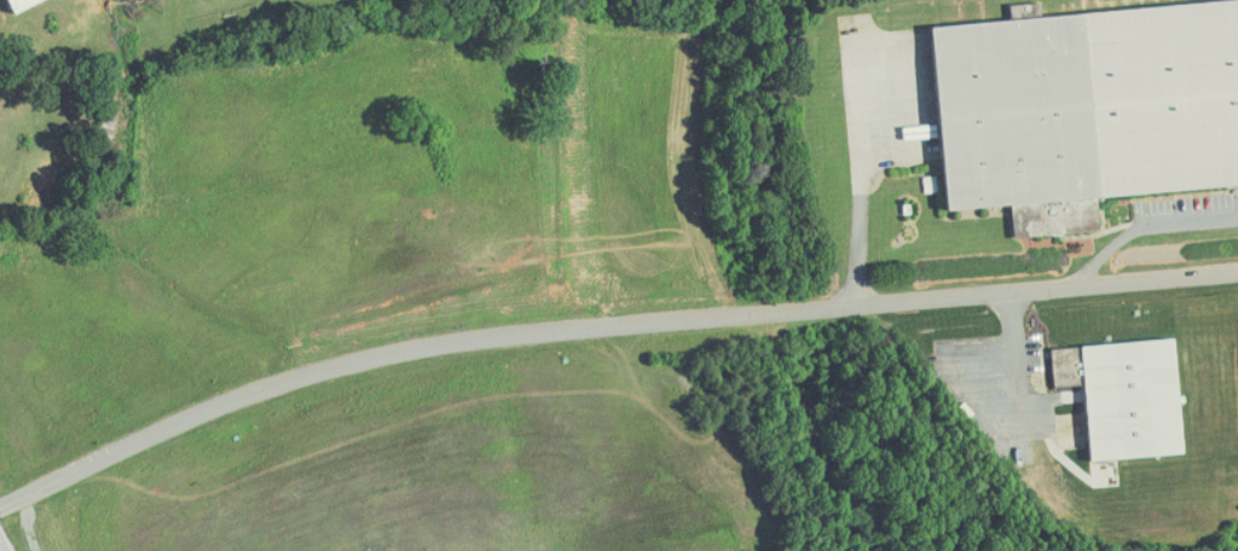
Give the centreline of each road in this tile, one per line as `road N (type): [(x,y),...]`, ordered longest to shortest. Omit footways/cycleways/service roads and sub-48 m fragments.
road 1 (residential): [(0,506),(233,400),(337,366),(482,337),(1237,274)]

